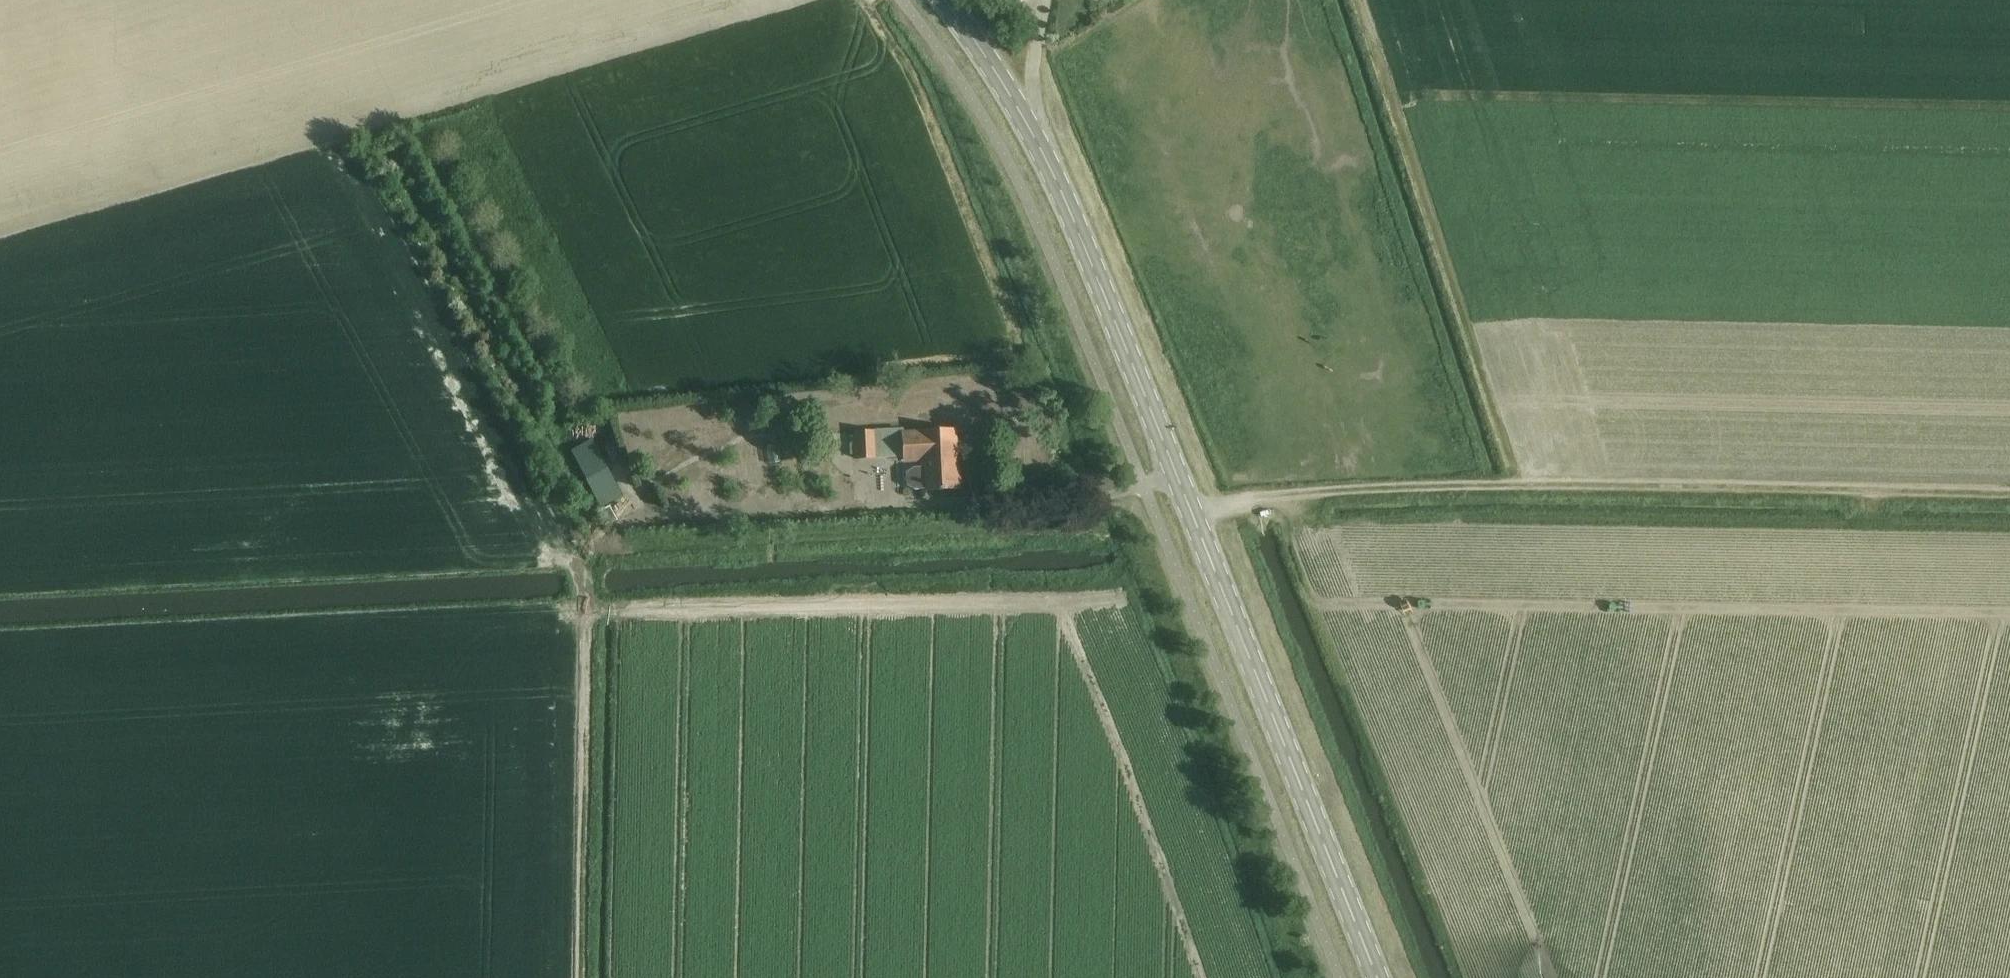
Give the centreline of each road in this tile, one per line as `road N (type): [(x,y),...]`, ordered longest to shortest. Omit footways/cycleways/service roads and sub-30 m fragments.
road 1 (secondary): [(1378,977),(1070,206),(1033,132),(947,0)]
road 2 (track): [(1193,515),(1243,498),(2009,504)]
road 3 (track): [(572,567),(589,616),(582,977)]

